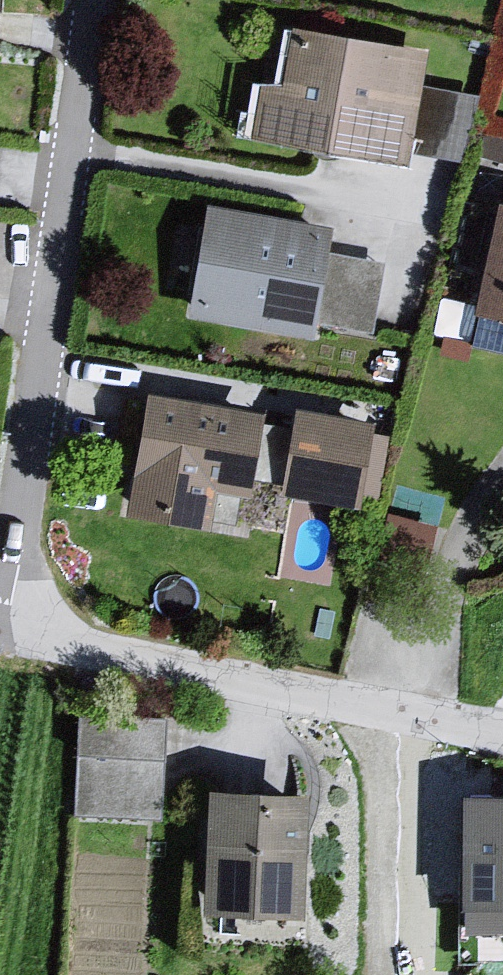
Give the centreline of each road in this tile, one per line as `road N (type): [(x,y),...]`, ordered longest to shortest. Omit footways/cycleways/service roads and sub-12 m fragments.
road 1 (residential): [(2,629),(96,0)]
road 2 (residential): [(502,731),(2,629)]

